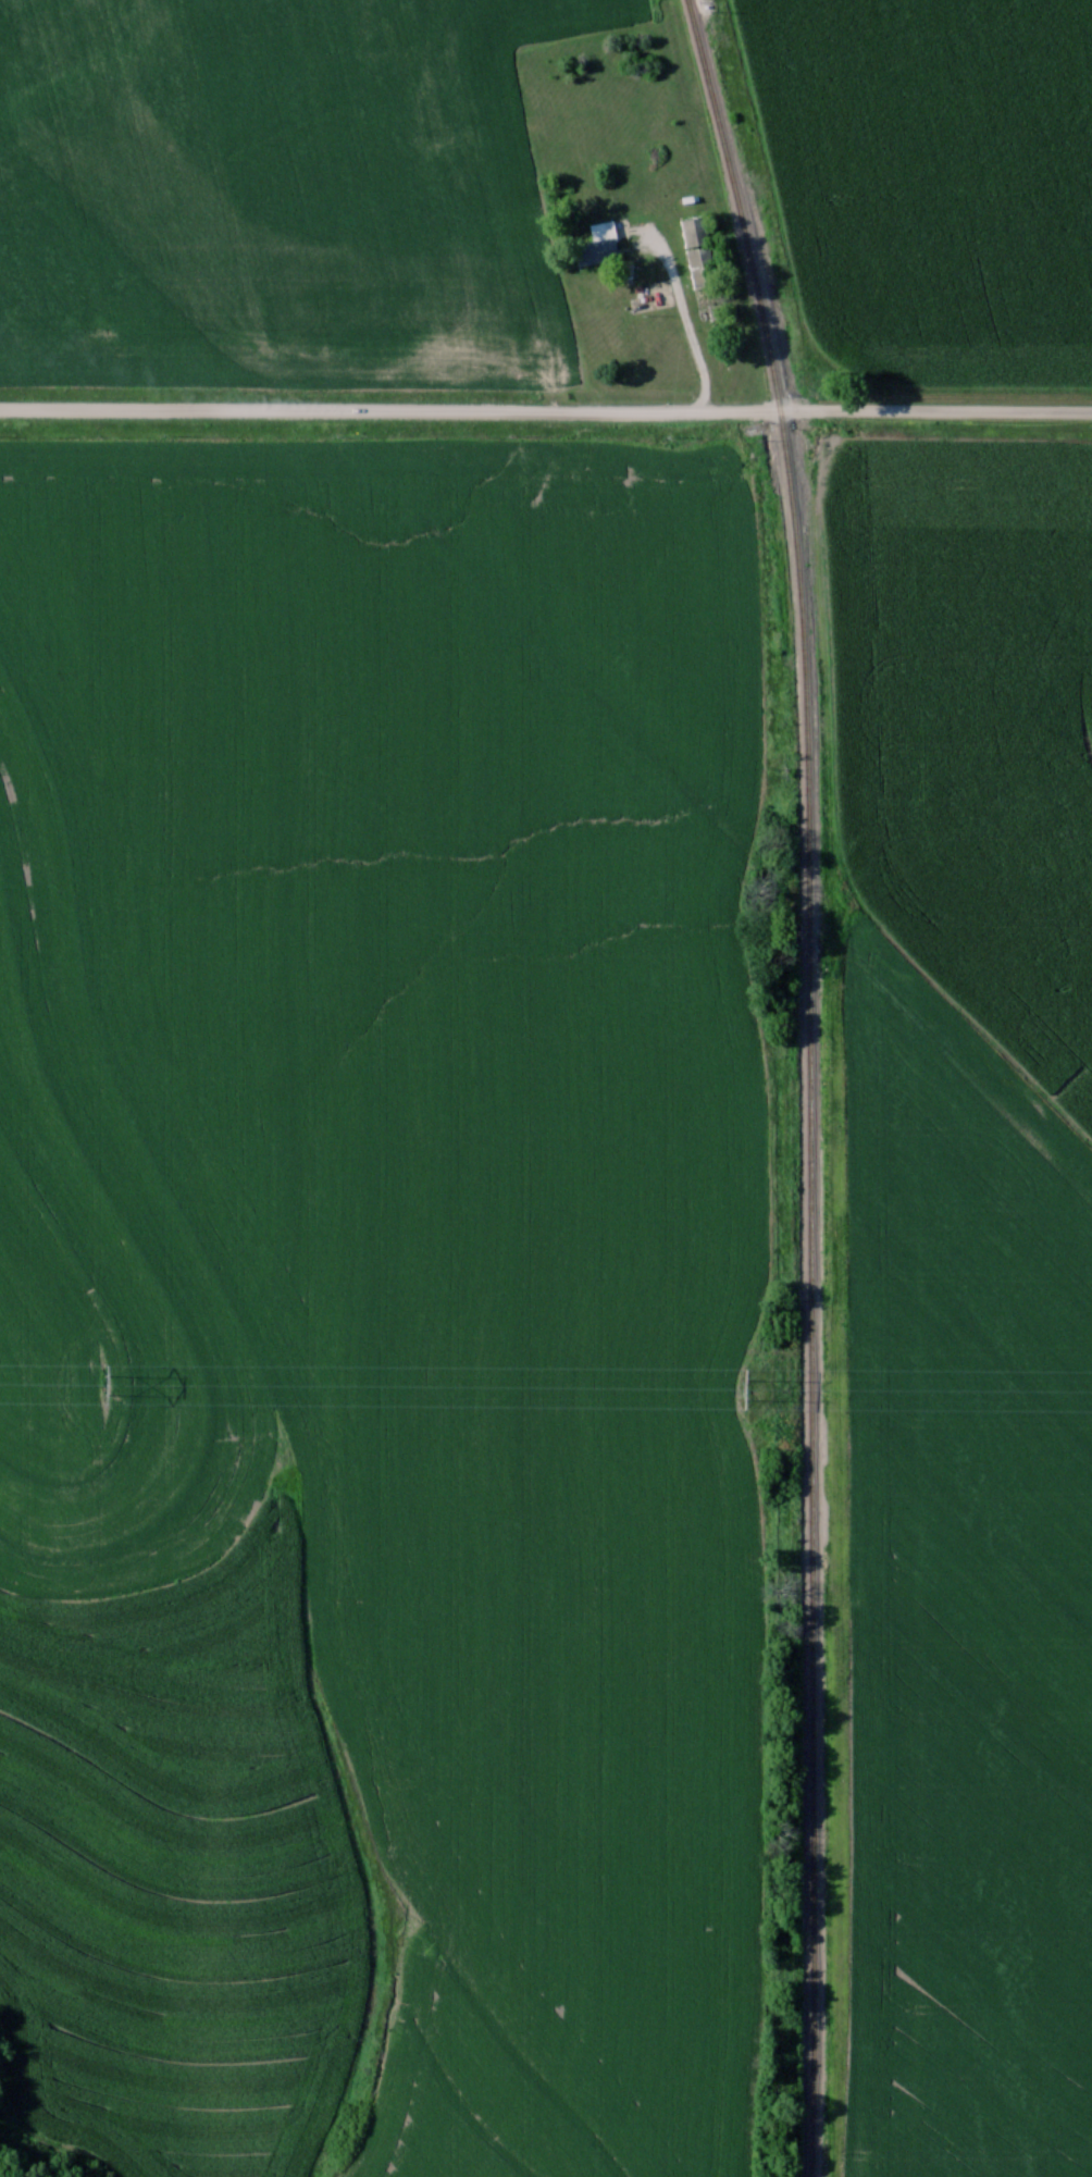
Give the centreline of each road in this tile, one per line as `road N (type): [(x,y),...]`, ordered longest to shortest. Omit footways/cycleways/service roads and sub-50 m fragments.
road 1 (residential): [(1091,412),(0,408)]

